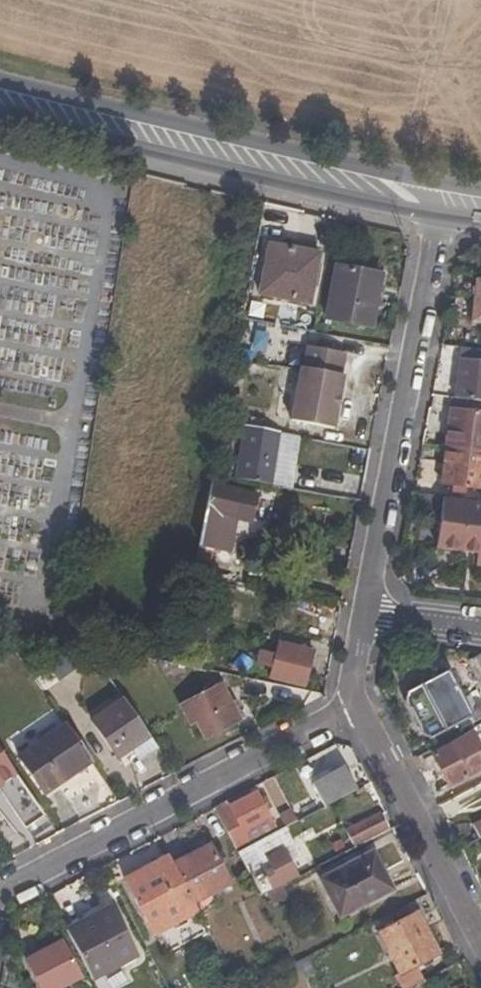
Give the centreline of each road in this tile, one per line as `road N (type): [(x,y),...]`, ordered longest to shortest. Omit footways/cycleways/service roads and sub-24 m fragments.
road 1 (residential): [(372,624),(446,191)]
road 2 (residential): [(0,905),(350,709)]
road 3 (secondary): [(270,152),(0,90)]
road 4 (residential): [(480,949),(350,709)]
road 5 (secondary): [(270,152),(446,191)]

